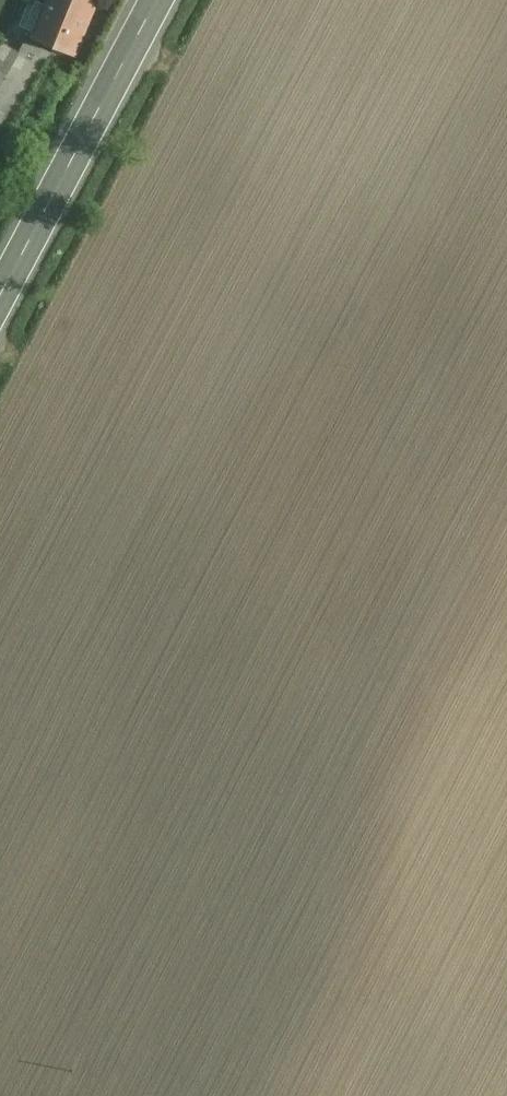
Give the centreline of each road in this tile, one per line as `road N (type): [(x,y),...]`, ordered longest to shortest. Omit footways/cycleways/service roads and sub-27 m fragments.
road 1 (secondary): [(157,0),(0,297)]

